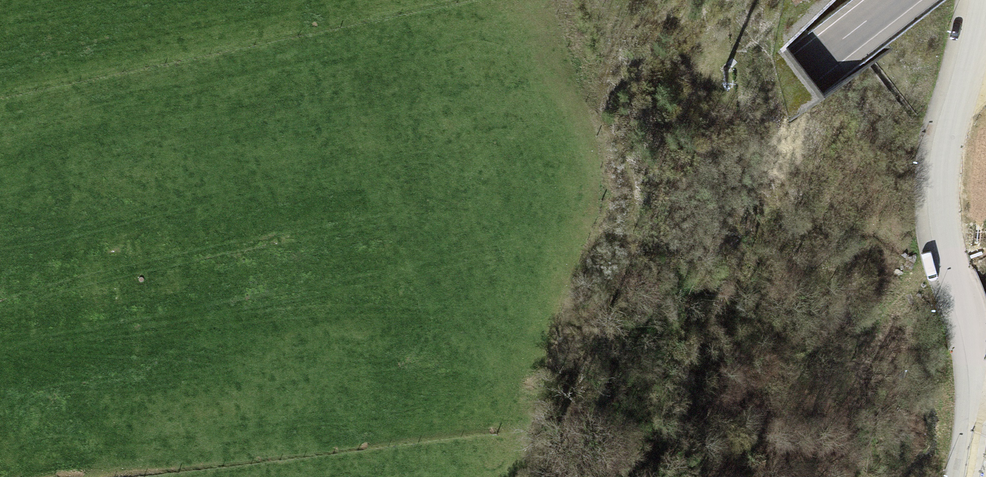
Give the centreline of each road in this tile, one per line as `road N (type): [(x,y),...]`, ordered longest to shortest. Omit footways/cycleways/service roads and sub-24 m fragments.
road 1 (motorway): [(743,0),(409,264),(172,476)]
road 2 (motorway): [(333,476),(662,180),(893,0)]
road 3 (unclassified): [(973,476),(980,381),(943,193),(985,0)]

